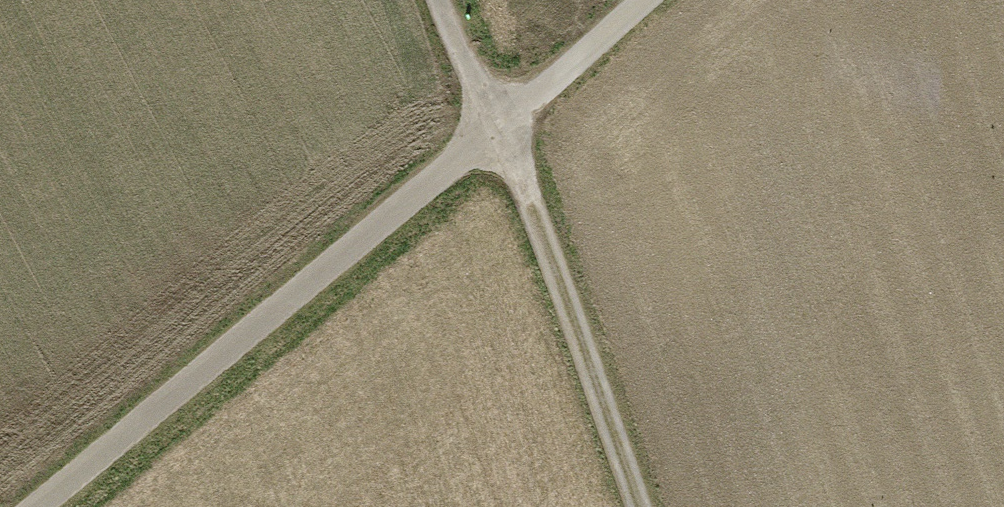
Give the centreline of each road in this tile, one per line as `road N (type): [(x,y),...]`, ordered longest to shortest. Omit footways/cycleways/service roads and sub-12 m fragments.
road 1 (track): [(38,506),(644,0)]
road 2 (track): [(640,506),(452,0)]

